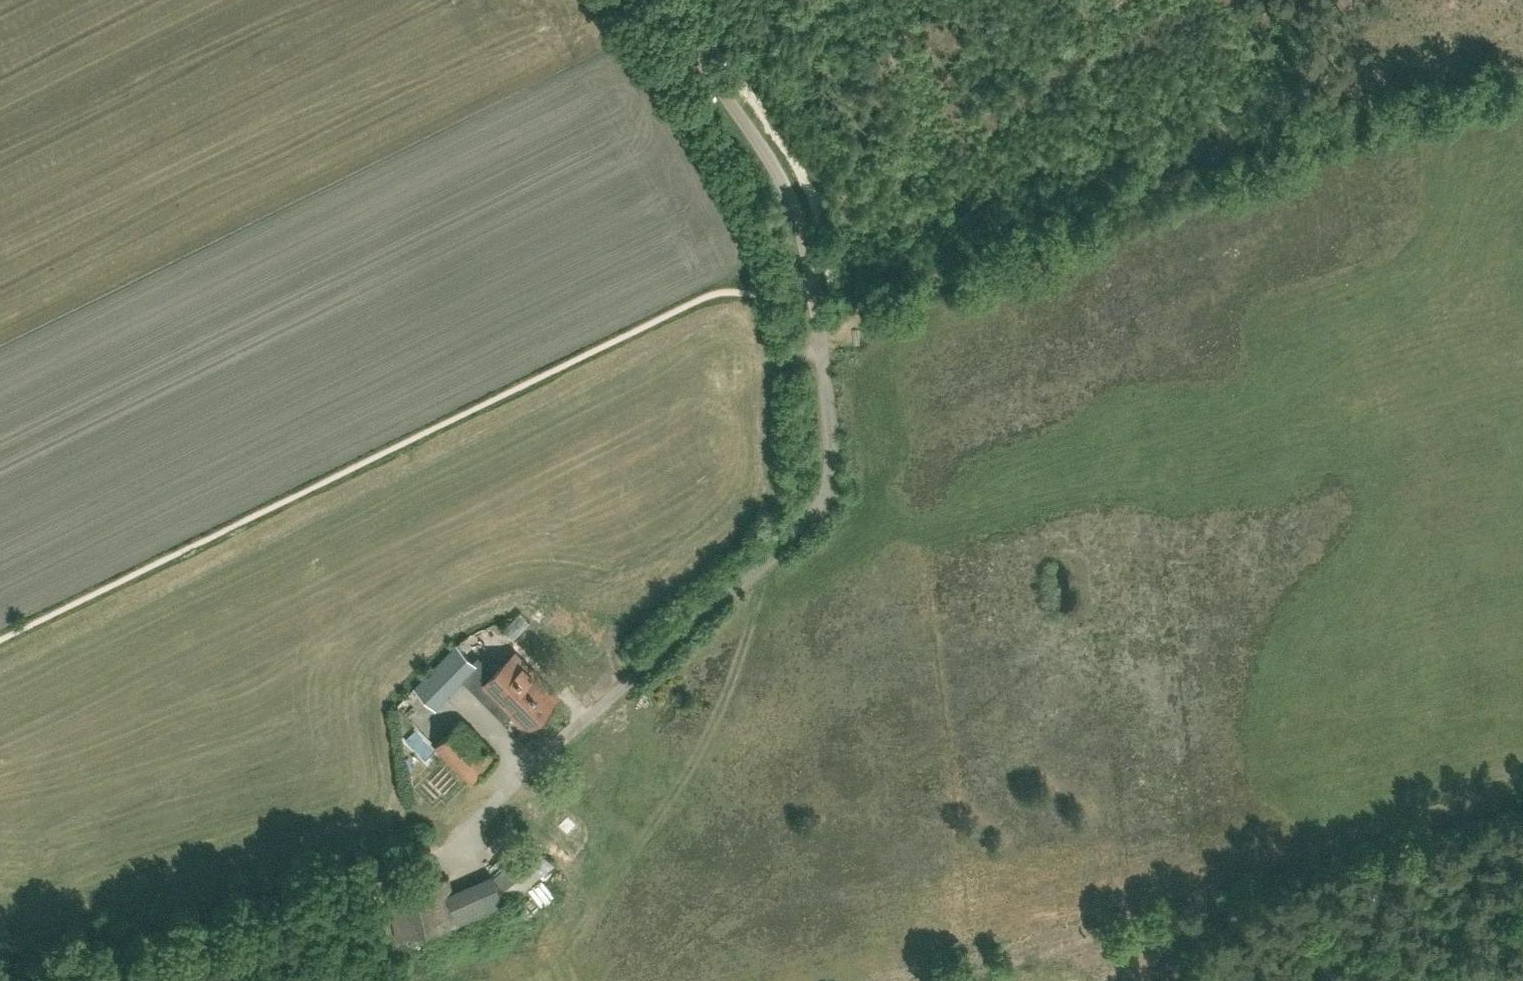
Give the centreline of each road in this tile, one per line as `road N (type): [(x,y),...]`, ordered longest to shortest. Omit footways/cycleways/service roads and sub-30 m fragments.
road 1 (unclassified): [(816,305),(785,181),(664,0)]

